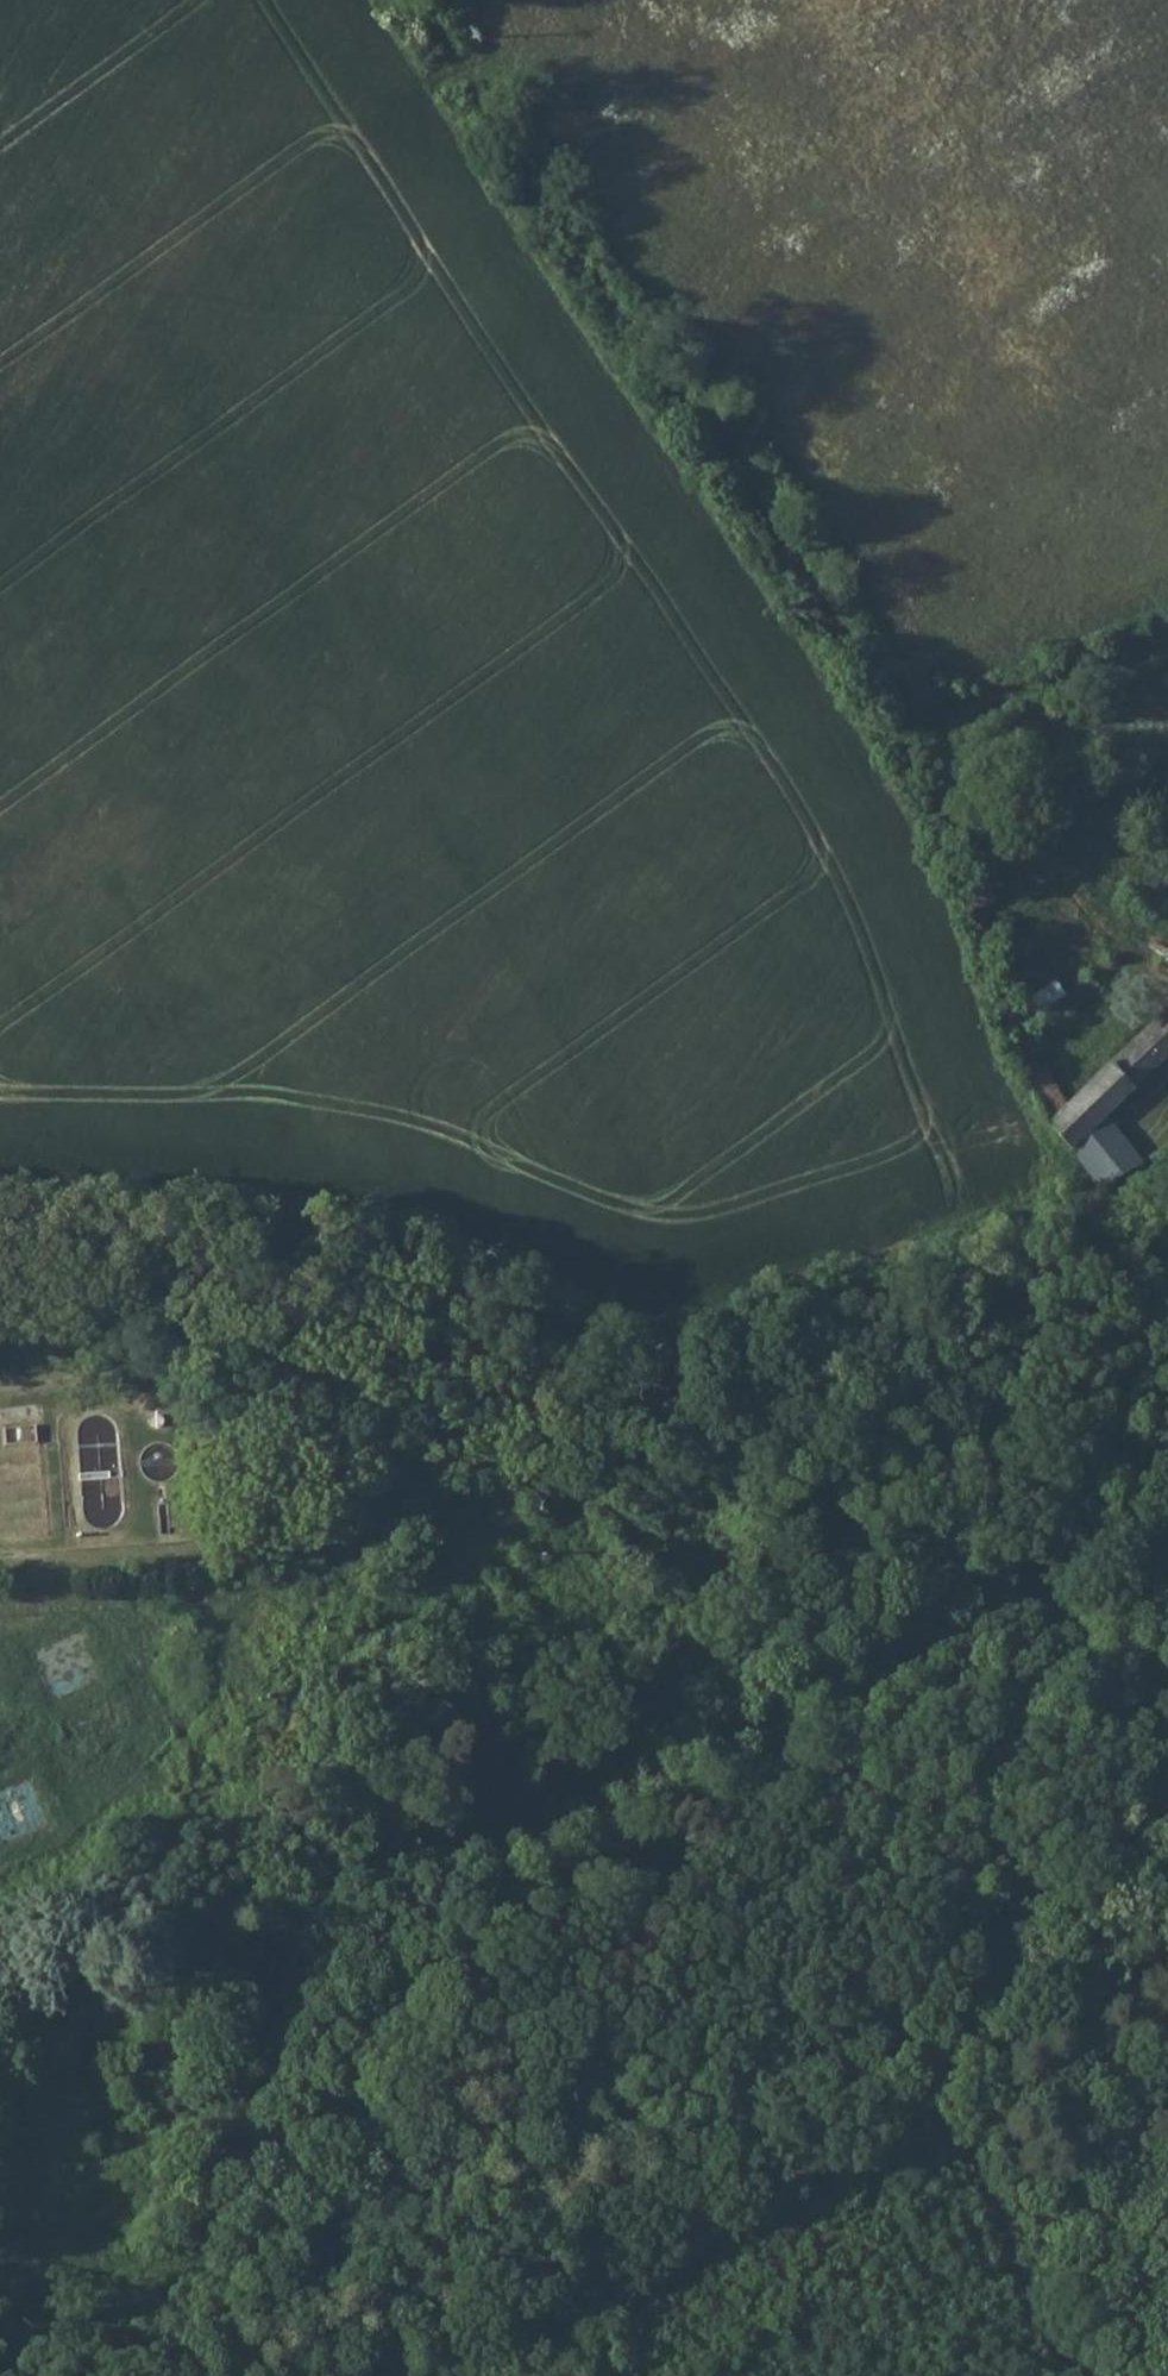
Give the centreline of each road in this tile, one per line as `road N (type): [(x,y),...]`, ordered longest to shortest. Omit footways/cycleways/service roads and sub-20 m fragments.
road 1 (track): [(1167,643),(962,718),(909,720)]
road 2 (track): [(0,2074),(46,2209),(50,2305)]

